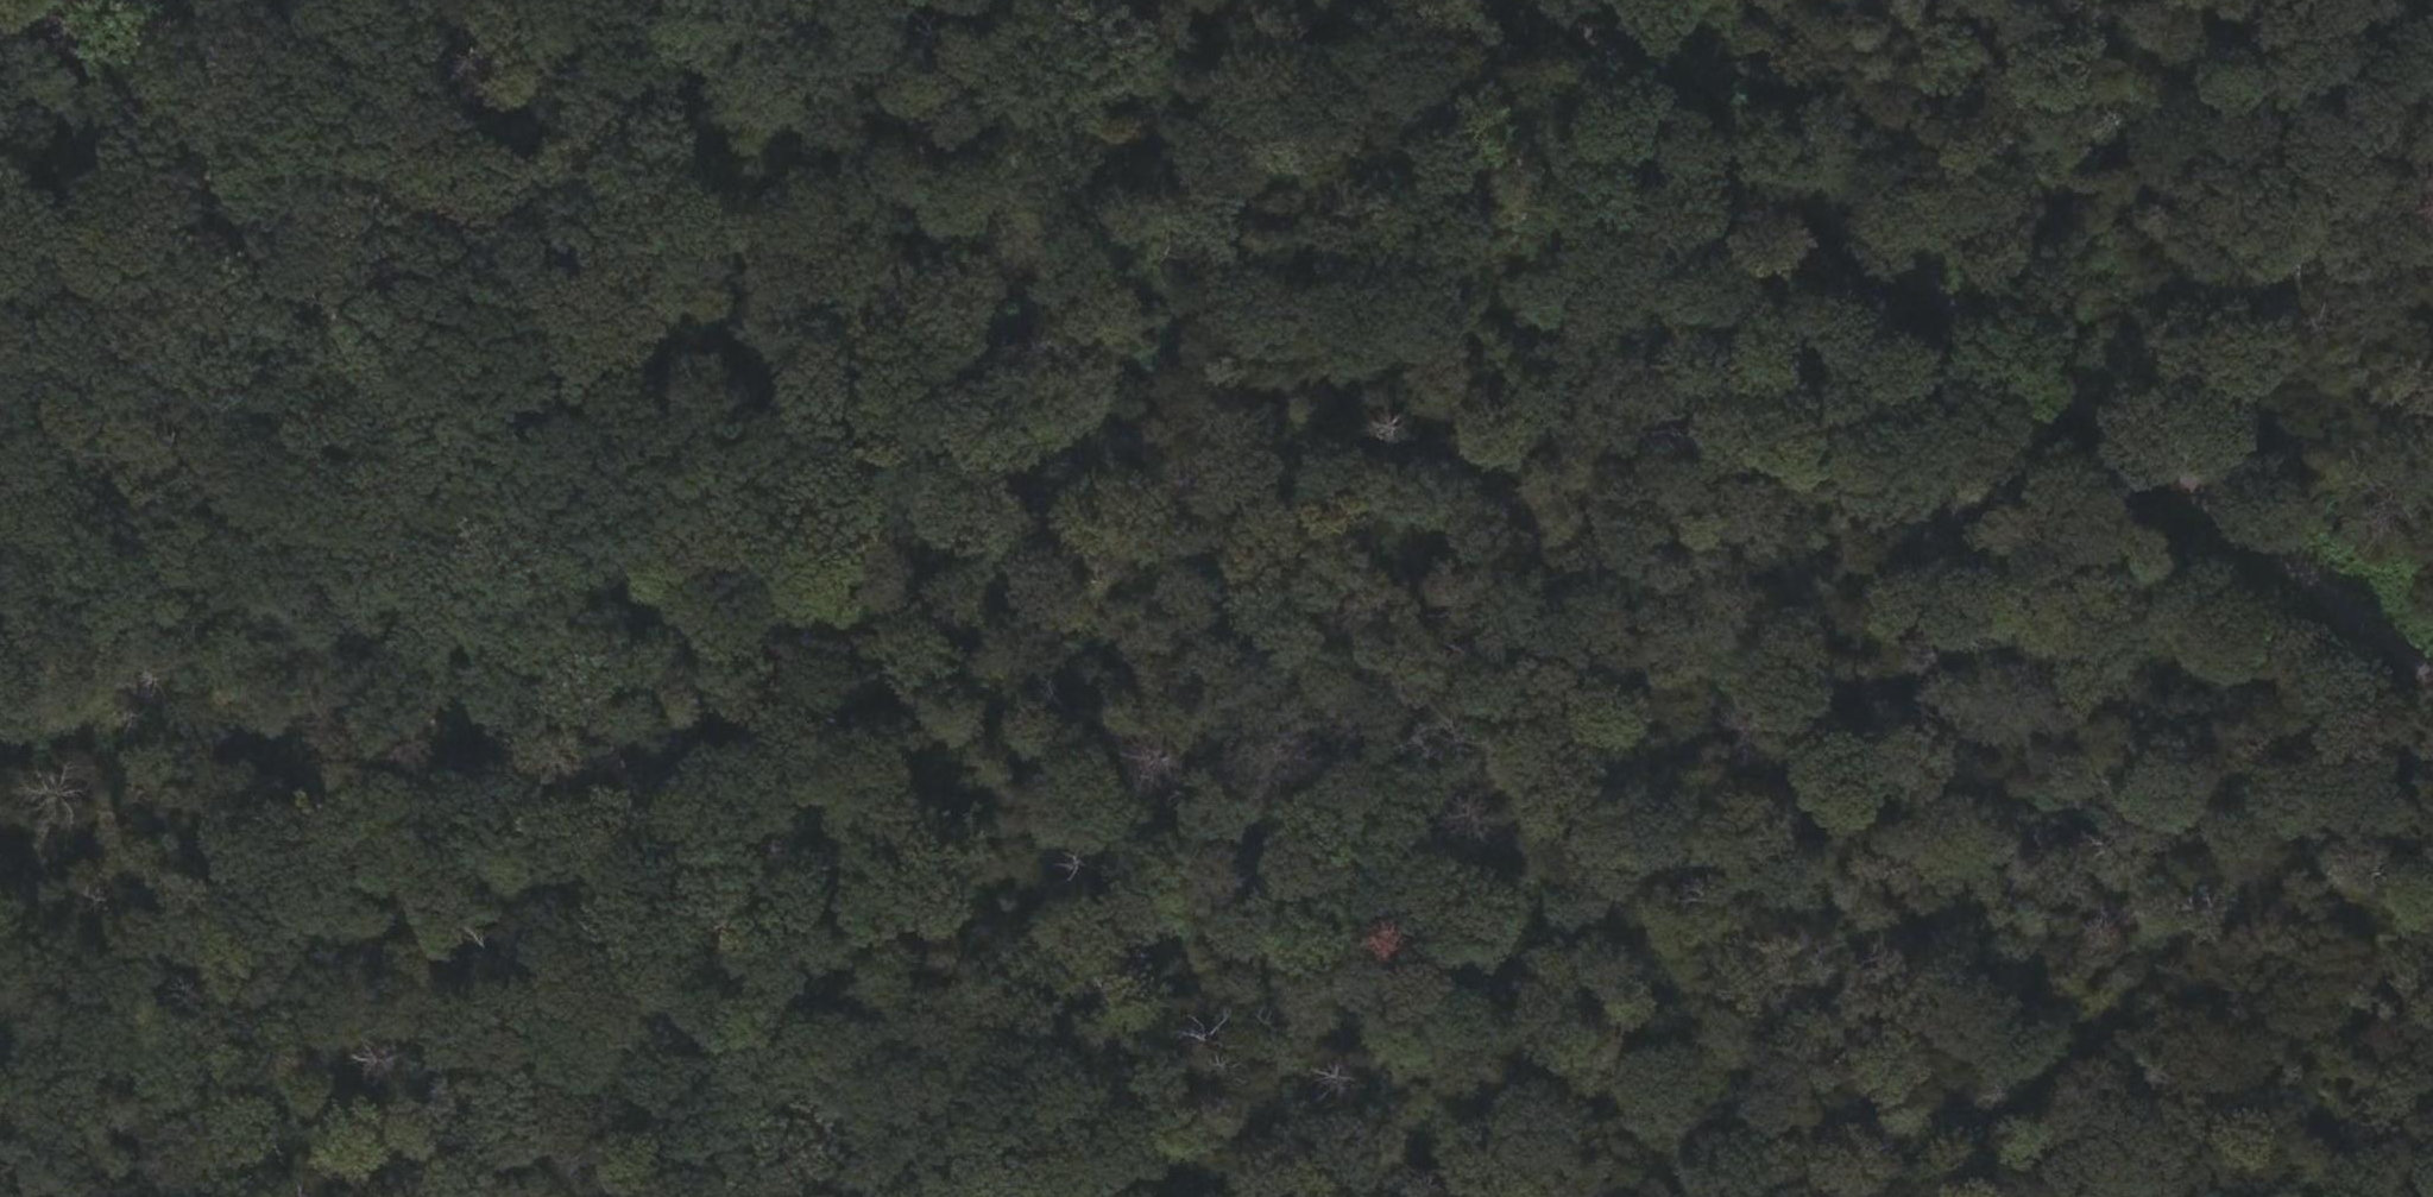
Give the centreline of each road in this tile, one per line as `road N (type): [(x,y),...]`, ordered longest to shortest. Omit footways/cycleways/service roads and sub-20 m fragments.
road 1 (track): [(2432,686),(1529,0)]
road 2 (track): [(368,392),(864,1196)]

